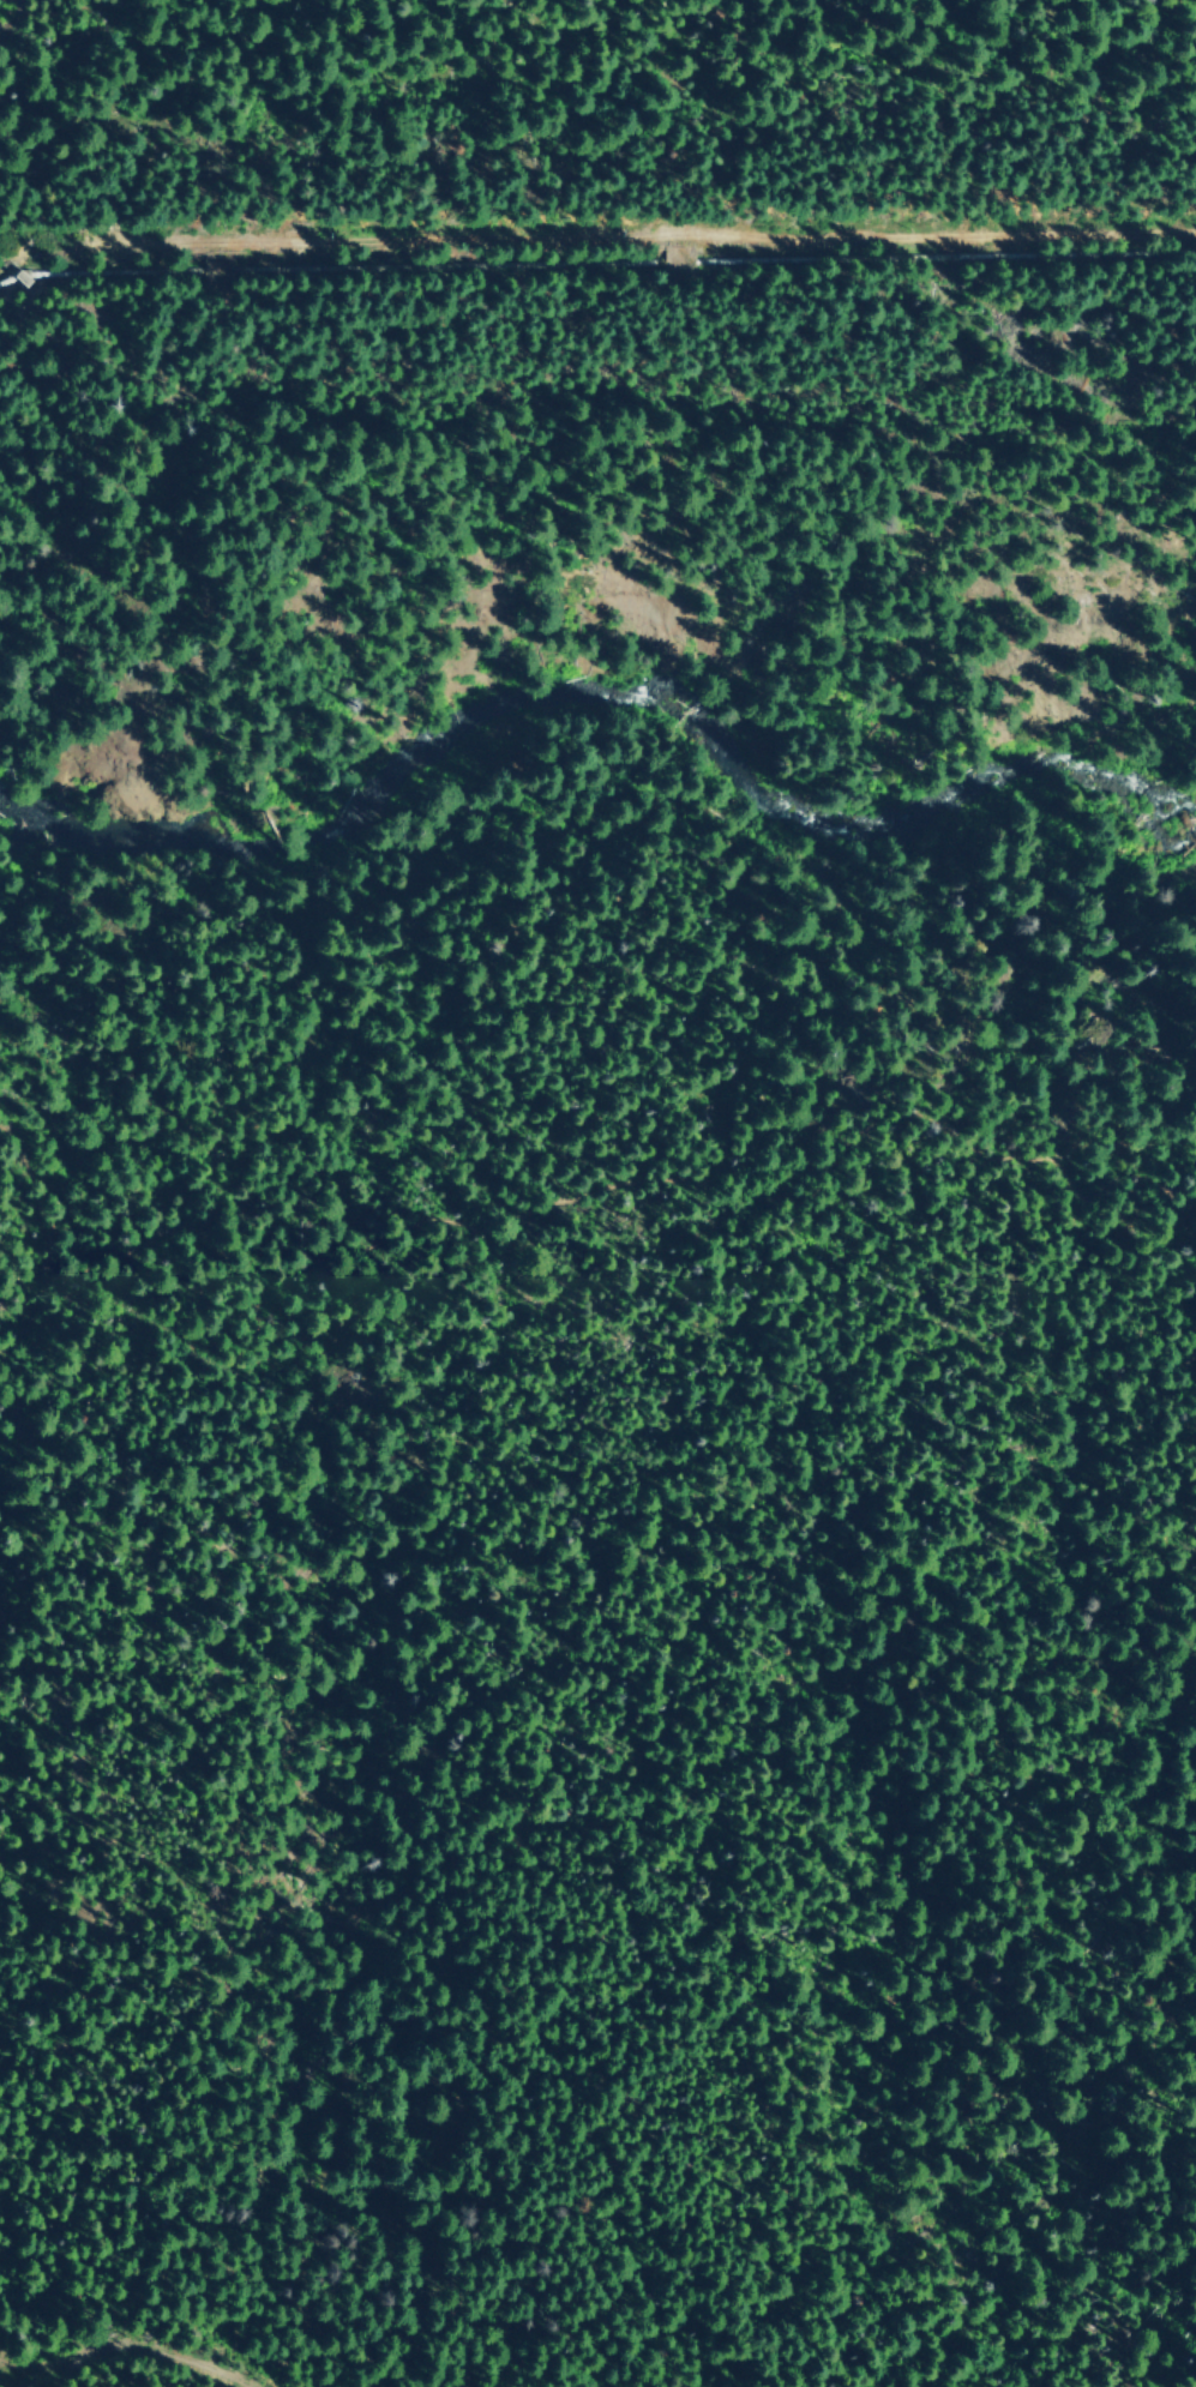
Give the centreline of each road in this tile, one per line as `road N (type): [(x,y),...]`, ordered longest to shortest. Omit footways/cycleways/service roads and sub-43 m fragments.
road 1 (track): [(16,252),(1195,231)]
road 2 (track): [(257,2386),(230,2371),(115,2344),(0,2369)]

